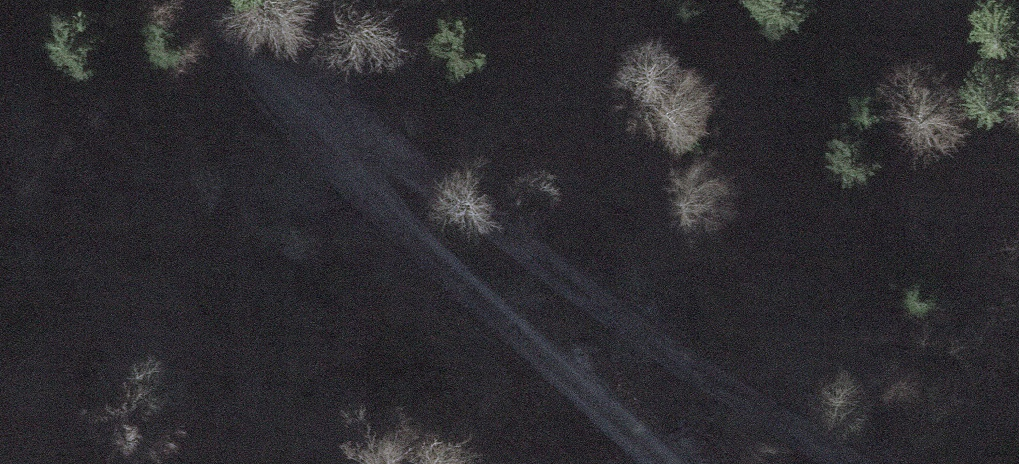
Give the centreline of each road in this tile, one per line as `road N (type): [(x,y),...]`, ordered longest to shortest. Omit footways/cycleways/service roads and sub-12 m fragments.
road 1 (track): [(221,0),(269,59),(664,334),(899,463)]
road 2 (track): [(269,59),(402,204),(679,463)]

